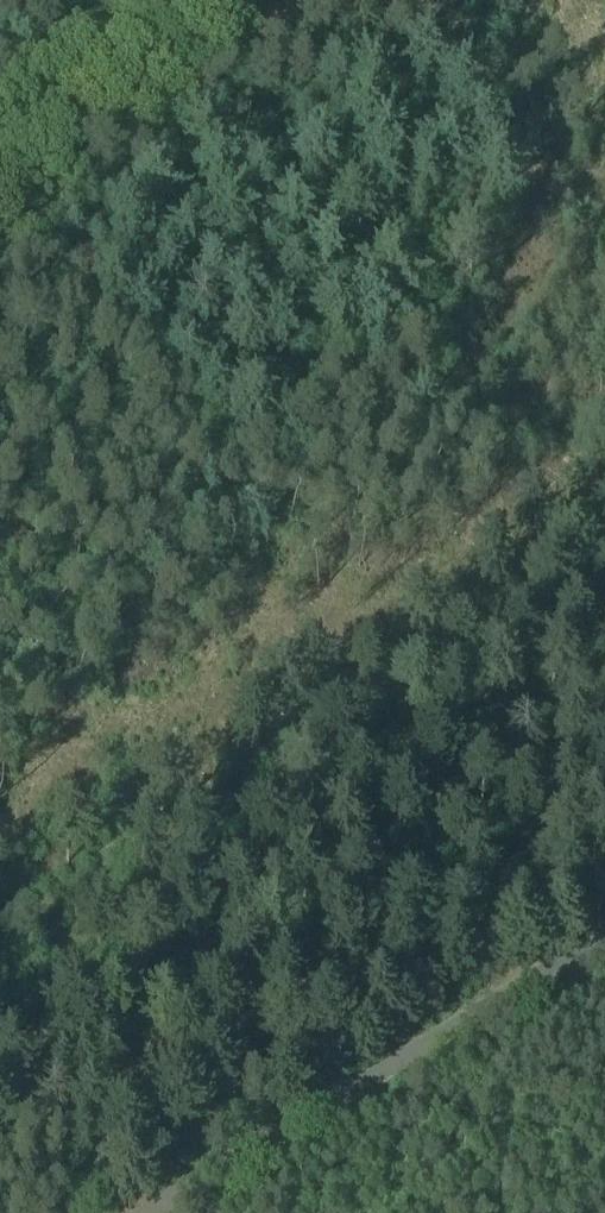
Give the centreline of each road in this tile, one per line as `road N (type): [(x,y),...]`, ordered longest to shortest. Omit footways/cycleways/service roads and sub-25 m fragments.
road 1 (unclassified): [(149,1212),(604,936)]
road 2 (track): [(0,196),(241,0)]

